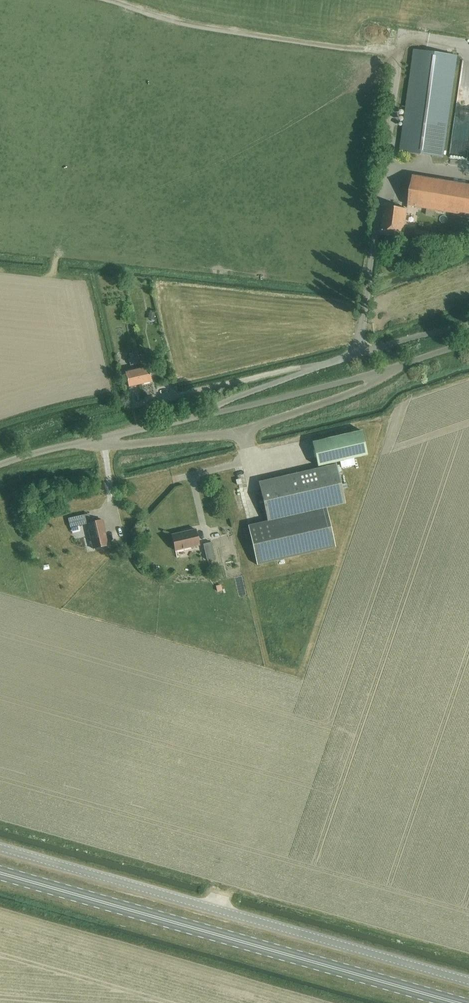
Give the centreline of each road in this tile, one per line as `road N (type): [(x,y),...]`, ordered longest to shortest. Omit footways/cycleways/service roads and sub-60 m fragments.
road 1 (unclassified): [(468,981),(0,848)]
road 2 (unclassified): [(468,342),(299,393),(0,465)]
road 3 (primary): [(458,1002),(0,873)]
road 4 (track): [(318,1002),(0,912)]
road 5 (track): [(398,55),(192,26),(112,0)]

